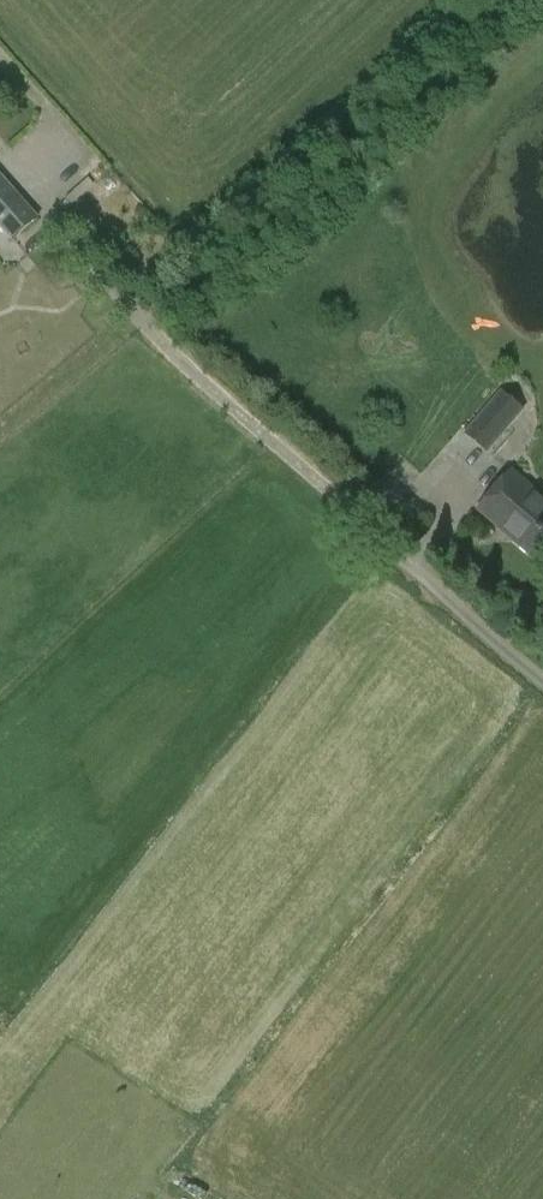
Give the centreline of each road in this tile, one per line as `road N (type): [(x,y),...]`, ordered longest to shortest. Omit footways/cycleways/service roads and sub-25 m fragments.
road 1 (unclassified): [(542,651),(251,421),(80,231)]

